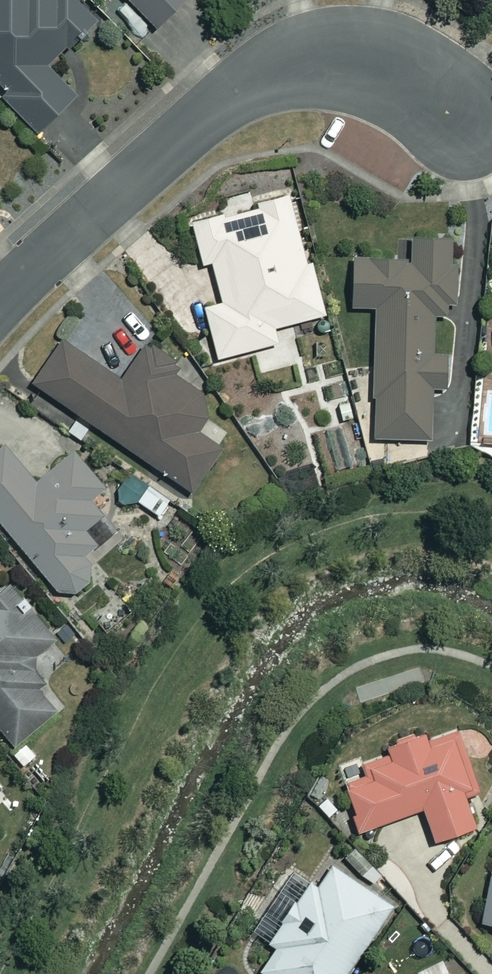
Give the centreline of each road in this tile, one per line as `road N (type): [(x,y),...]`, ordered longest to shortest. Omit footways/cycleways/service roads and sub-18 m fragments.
road 1 (residential): [(462,121),(380,68),(345,59),(278,64),(183,129),(0,300)]

